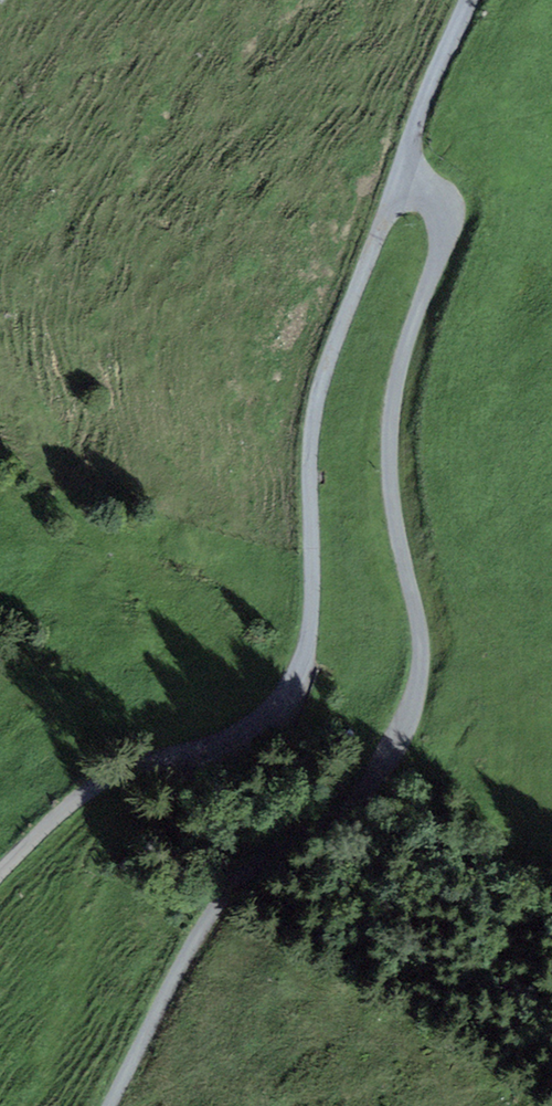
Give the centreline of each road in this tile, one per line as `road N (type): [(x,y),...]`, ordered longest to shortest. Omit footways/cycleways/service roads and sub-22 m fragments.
road 1 (unclassified): [(109,1105),(216,902),(238,878),(339,813),(371,783),(396,745),(410,702),(415,615),(388,484),(390,405),(444,219),(396,181)]
road 2 (unclassified): [(0,869),(56,814),(103,786),(231,740),(267,718),(292,682),(310,612),(311,424),(396,181)]
road 3 (unclassified): [(396,181),(466,0)]

